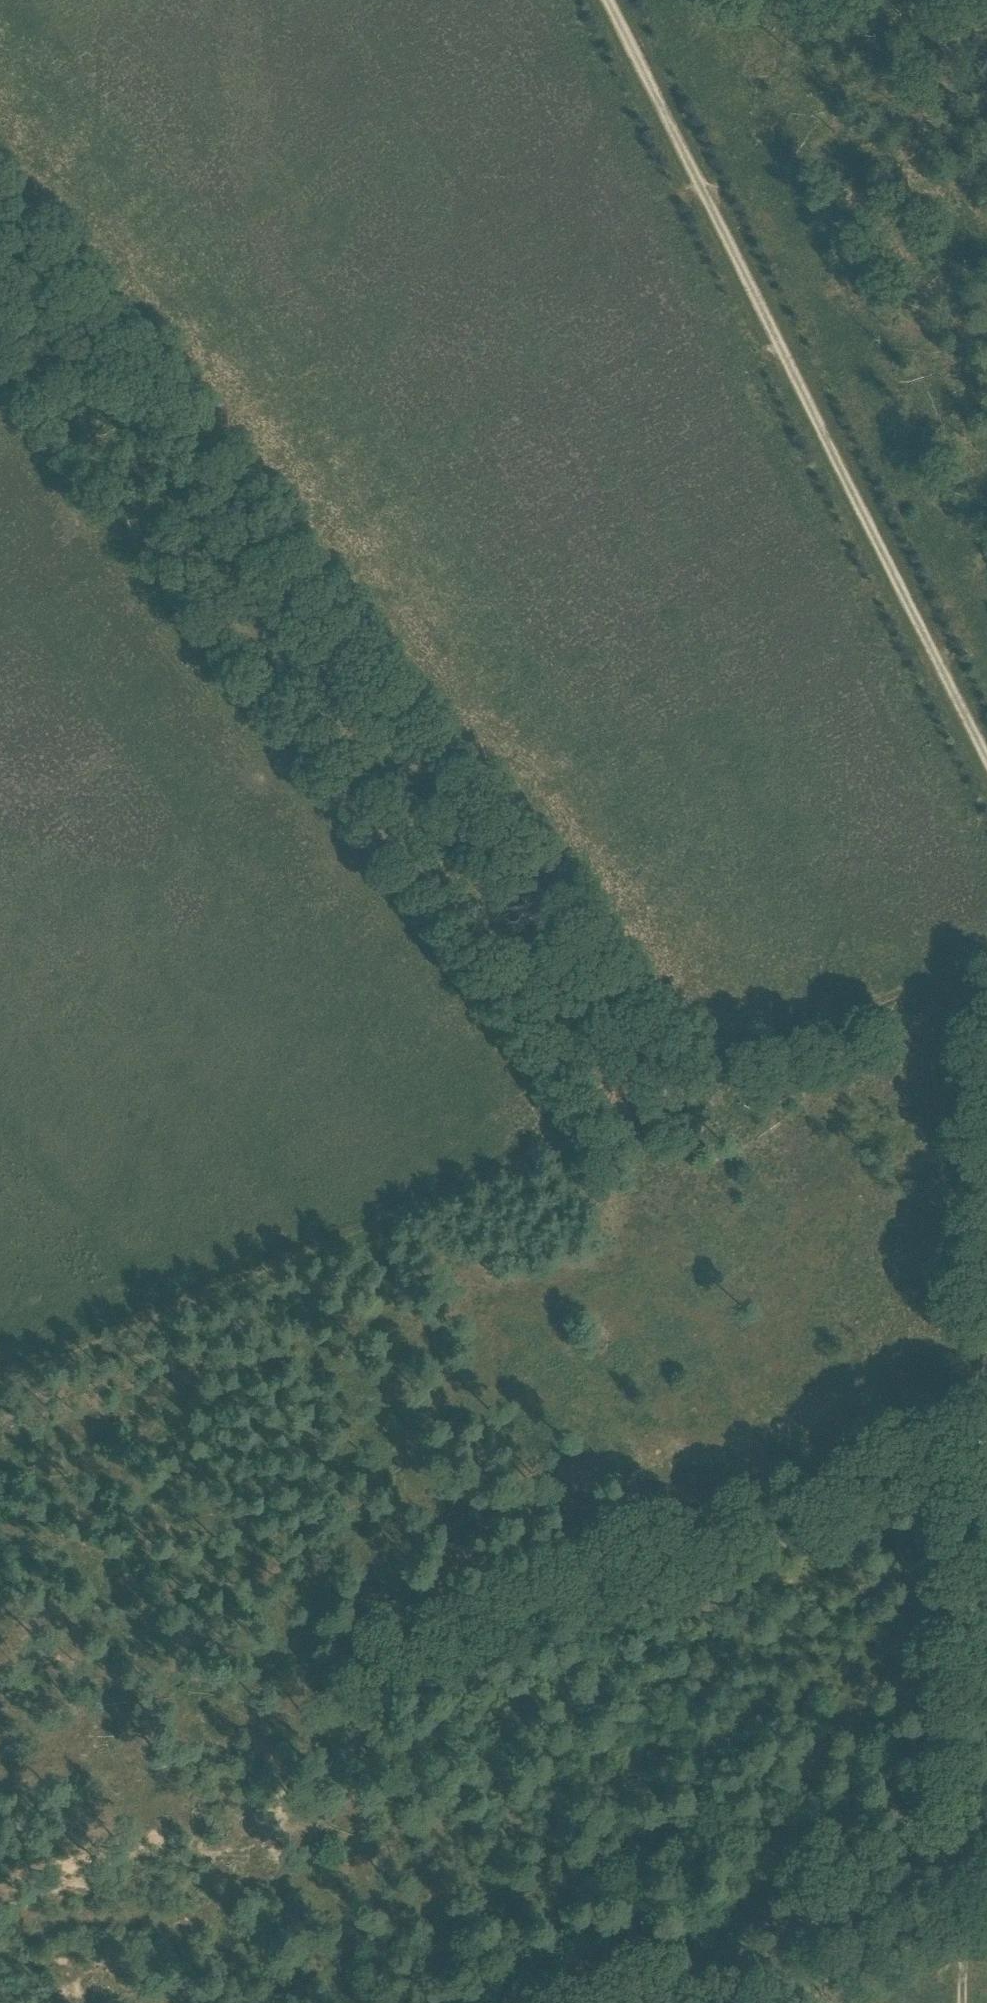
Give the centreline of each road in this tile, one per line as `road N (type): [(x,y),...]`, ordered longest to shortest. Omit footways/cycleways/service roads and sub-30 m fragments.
road 1 (track): [(615,0),(986,758)]
road 2 (track): [(967,2002),(963,1910),(986,1497)]
road 3 (track): [(986,1898),(782,2002)]
road 4 (track): [(986,1403),(788,1489)]
road 5 (track): [(836,1025),(986,956)]

